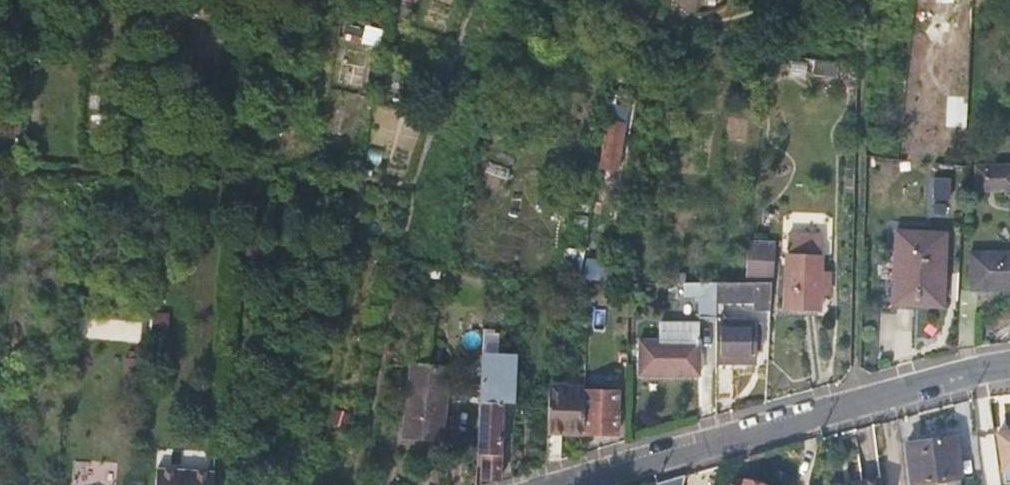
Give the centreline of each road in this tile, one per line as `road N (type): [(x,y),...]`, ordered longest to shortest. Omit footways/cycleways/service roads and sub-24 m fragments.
road 1 (residential): [(1009,368),(578,484)]
road 2 (track): [(861,0),(855,404)]
road 3 (track): [(586,0),(637,24),(679,30),(806,0)]

